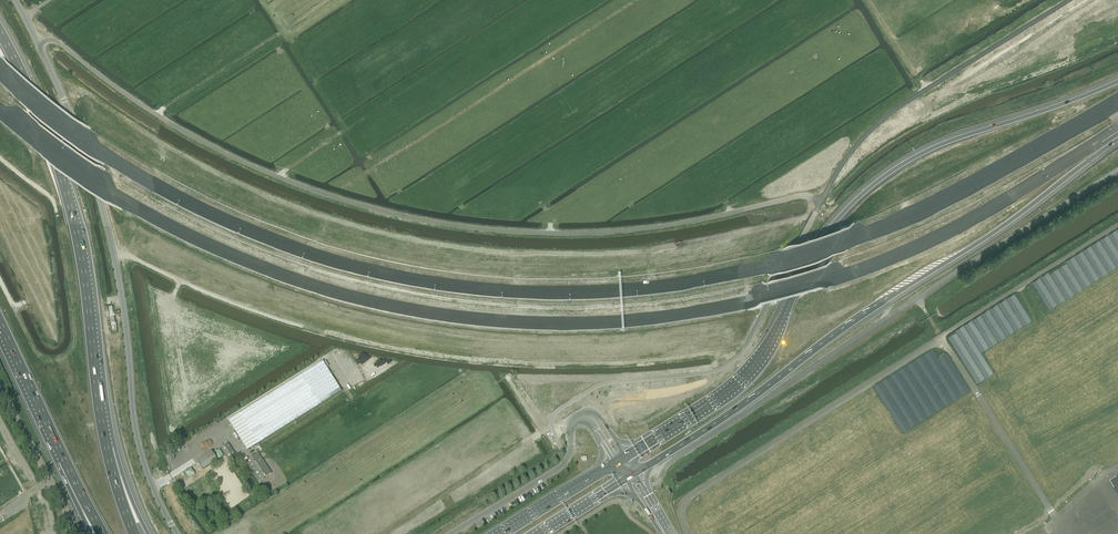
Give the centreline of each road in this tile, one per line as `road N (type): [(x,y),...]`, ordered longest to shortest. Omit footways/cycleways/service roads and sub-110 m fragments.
road 1 (motorway): [(1117,104),(995,175),(834,247),(684,283),(564,293),(388,275),(252,234),(96,150),(0,71)]
road 2 (motorway): [(0,111),(138,209),(292,278),(453,313),(579,320),(735,303),(875,262),(985,210),(1117,128)]
road 3 (motorway): [(1117,81),(942,144),(869,188),(816,247),(747,374),(625,457)]
road 4 (motorway): [(635,473),(1117,140)]
road 5 (tertiary): [(178,533),(138,444),(120,289),(91,169),(15,0)]
road 6 (motorway): [(107,449),(76,226),(29,90),(0,31)]
road 7 (track): [(158,116),(325,0)]
road 8 (tertiary): [(571,426),(563,464),(449,533)]
road 9 (tertiary): [(75,533),(0,389)]
road 10 (motorway): [(0,323),(64,460)]
road 11 (trunk): [(615,463),(499,533)]

